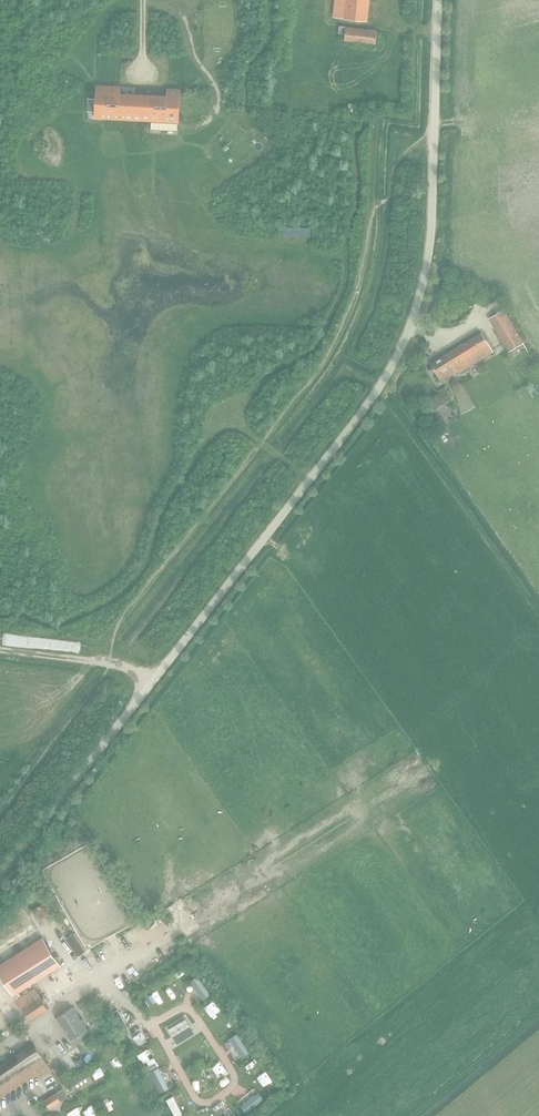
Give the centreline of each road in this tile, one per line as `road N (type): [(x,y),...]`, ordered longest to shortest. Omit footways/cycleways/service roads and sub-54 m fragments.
road 1 (unclassified): [(0,877),(394,363),(430,241),(438,0)]
road 2 (track): [(223,423),(271,372),(310,351),(326,329),(346,277),(356,133),(376,117),(413,114),(416,28)]
road 3 (track): [(0,613),(58,624),(120,594),(142,569),(168,501),(223,423),(312,477)]
road 4 (track): [(0,649),(115,664),(151,683)]

